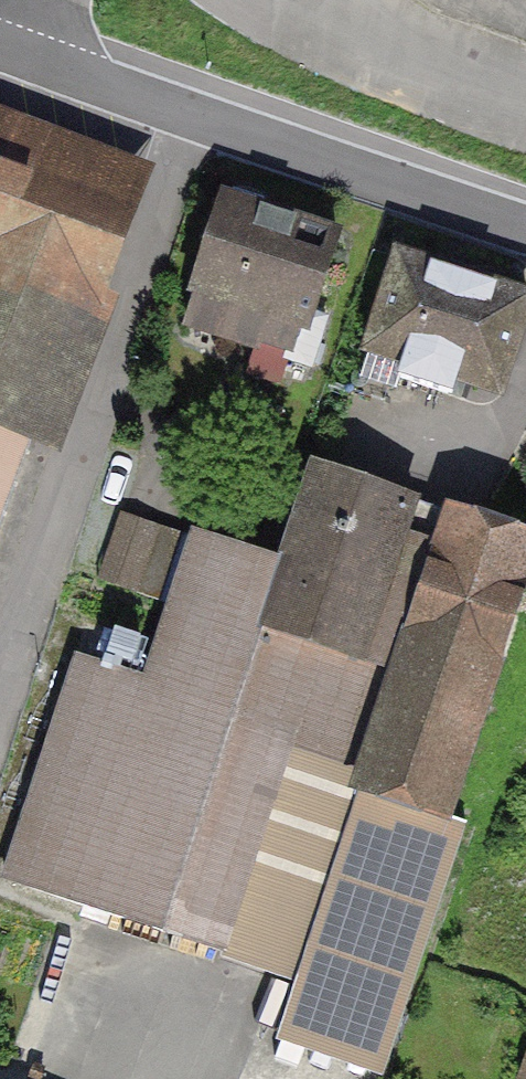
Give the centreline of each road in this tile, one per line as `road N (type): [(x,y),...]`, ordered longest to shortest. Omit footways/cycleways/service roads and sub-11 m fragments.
road 1 (residential): [(225,124),(0,768)]
road 2 (residential): [(525,224),(225,124)]
road 3 (residential): [(225,124),(0,45)]

